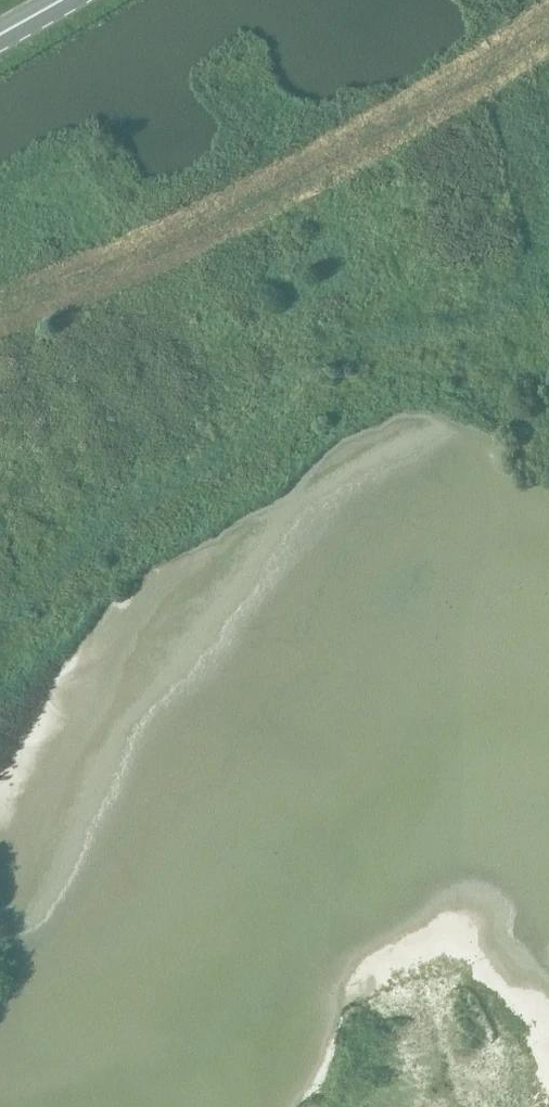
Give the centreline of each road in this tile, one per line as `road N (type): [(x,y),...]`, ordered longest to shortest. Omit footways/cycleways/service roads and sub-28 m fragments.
road 1 (track): [(548,28),(204,225),(0,308)]

